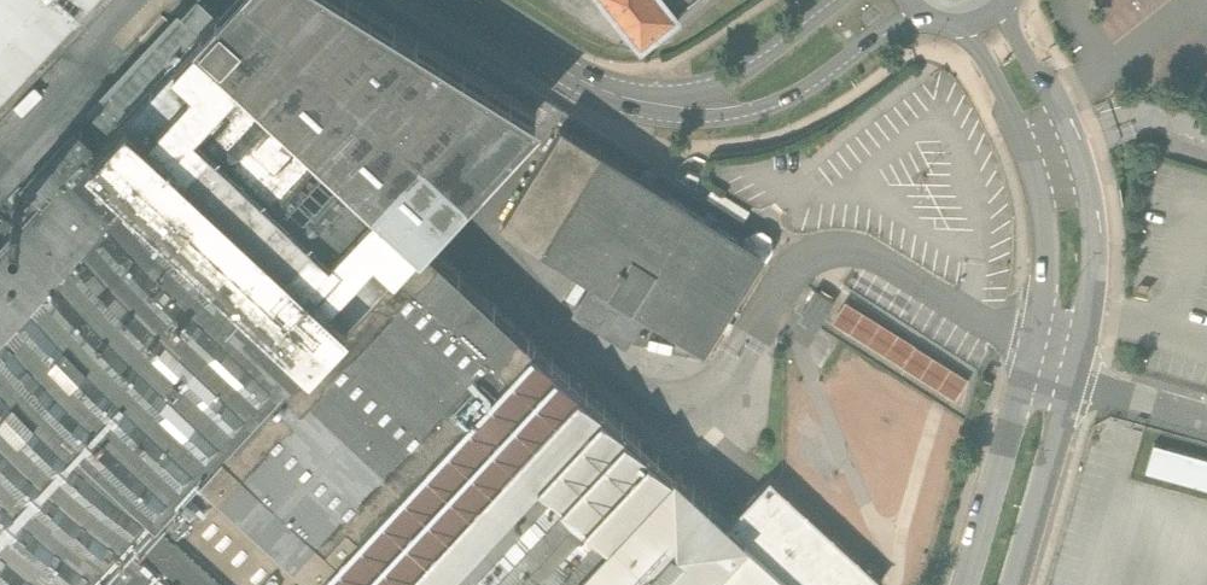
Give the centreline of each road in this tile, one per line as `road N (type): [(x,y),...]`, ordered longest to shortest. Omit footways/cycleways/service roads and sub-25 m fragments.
road 1 (tertiary): [(637,103),(726,116),(767,108),(912,8)]
road 2 (tertiary): [(841,0),(728,82),(637,103)]
road 3 (tertiary): [(446,0),(597,91),(637,103)]
road 4 (tertiary): [(1045,395),(1015,412),(965,584)]
road 5 (tertiary): [(1012,584),(1060,422),(1045,395)]
road 6 (tertiary): [(1062,328),(1089,314),(1096,261),(1091,213),(1065,191)]
road 7 (unclassified): [(1051,371),(1206,418)]
road 8 (tertiary): [(1065,191),(1044,219),(1043,302),(1062,328)]
road 9 (tertiary): [(966,25),(1017,118),(1046,130)]
road 10 (tertiary): [(1046,130),(1050,100),(1001,7)]

